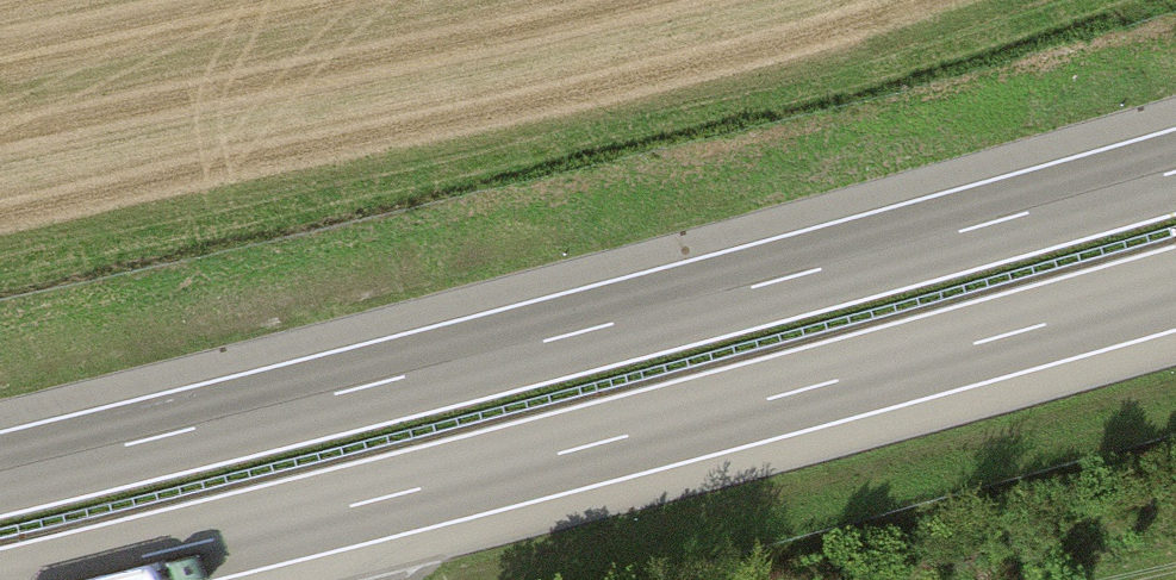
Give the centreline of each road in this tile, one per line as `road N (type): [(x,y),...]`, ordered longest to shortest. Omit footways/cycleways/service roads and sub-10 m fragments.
road 1 (motorway): [(1175,171),(331,395),(0,473)]
road 2 (motorway): [(40,579),(563,454),(1175,288)]

